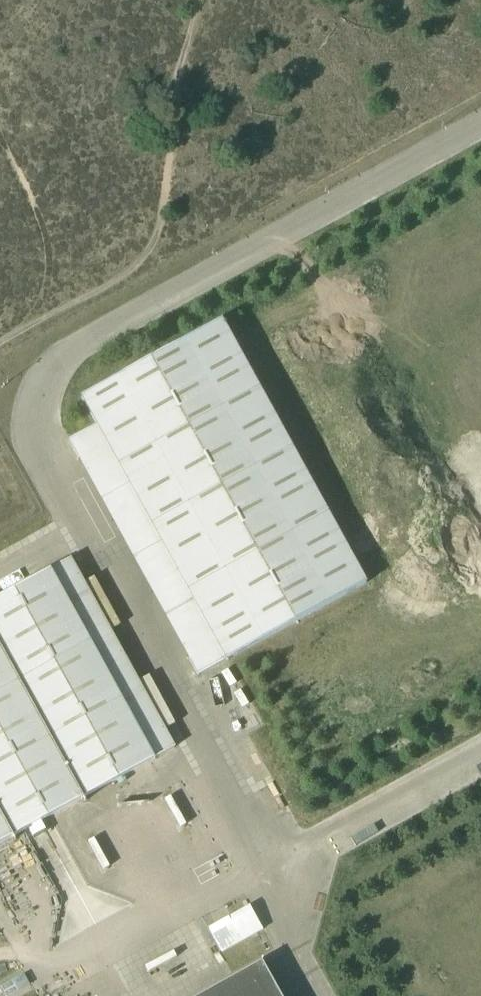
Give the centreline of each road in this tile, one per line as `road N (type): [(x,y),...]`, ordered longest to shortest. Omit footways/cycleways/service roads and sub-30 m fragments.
road 1 (track): [(131,272),(153,243),(166,192),(194,0)]
road 2 (track): [(131,272),(0,343)]

